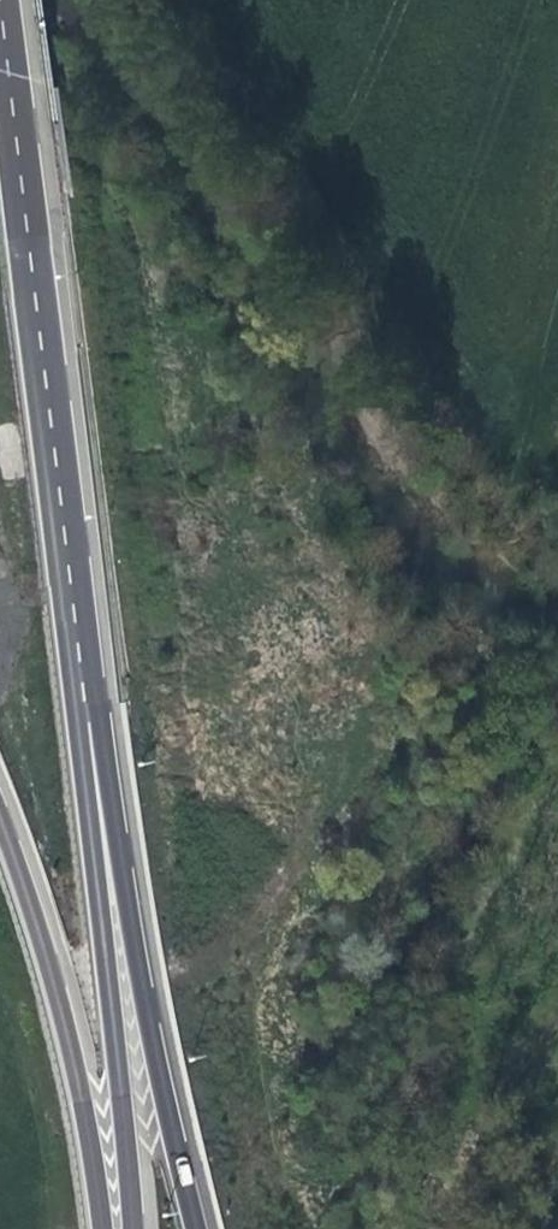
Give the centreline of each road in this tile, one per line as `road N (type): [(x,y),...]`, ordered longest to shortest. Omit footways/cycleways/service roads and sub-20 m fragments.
road 1 (trunk): [(89,715),(5,0)]
road 2 (motorway): [(195,1228),(89,715)]
road 3 (trunk): [(133,1228),(89,715)]
road 4 (motorway): [(100,1228),(63,1021),(0,822)]
road 5 (track): [(557,1001),(432,1129),(352,1166)]

